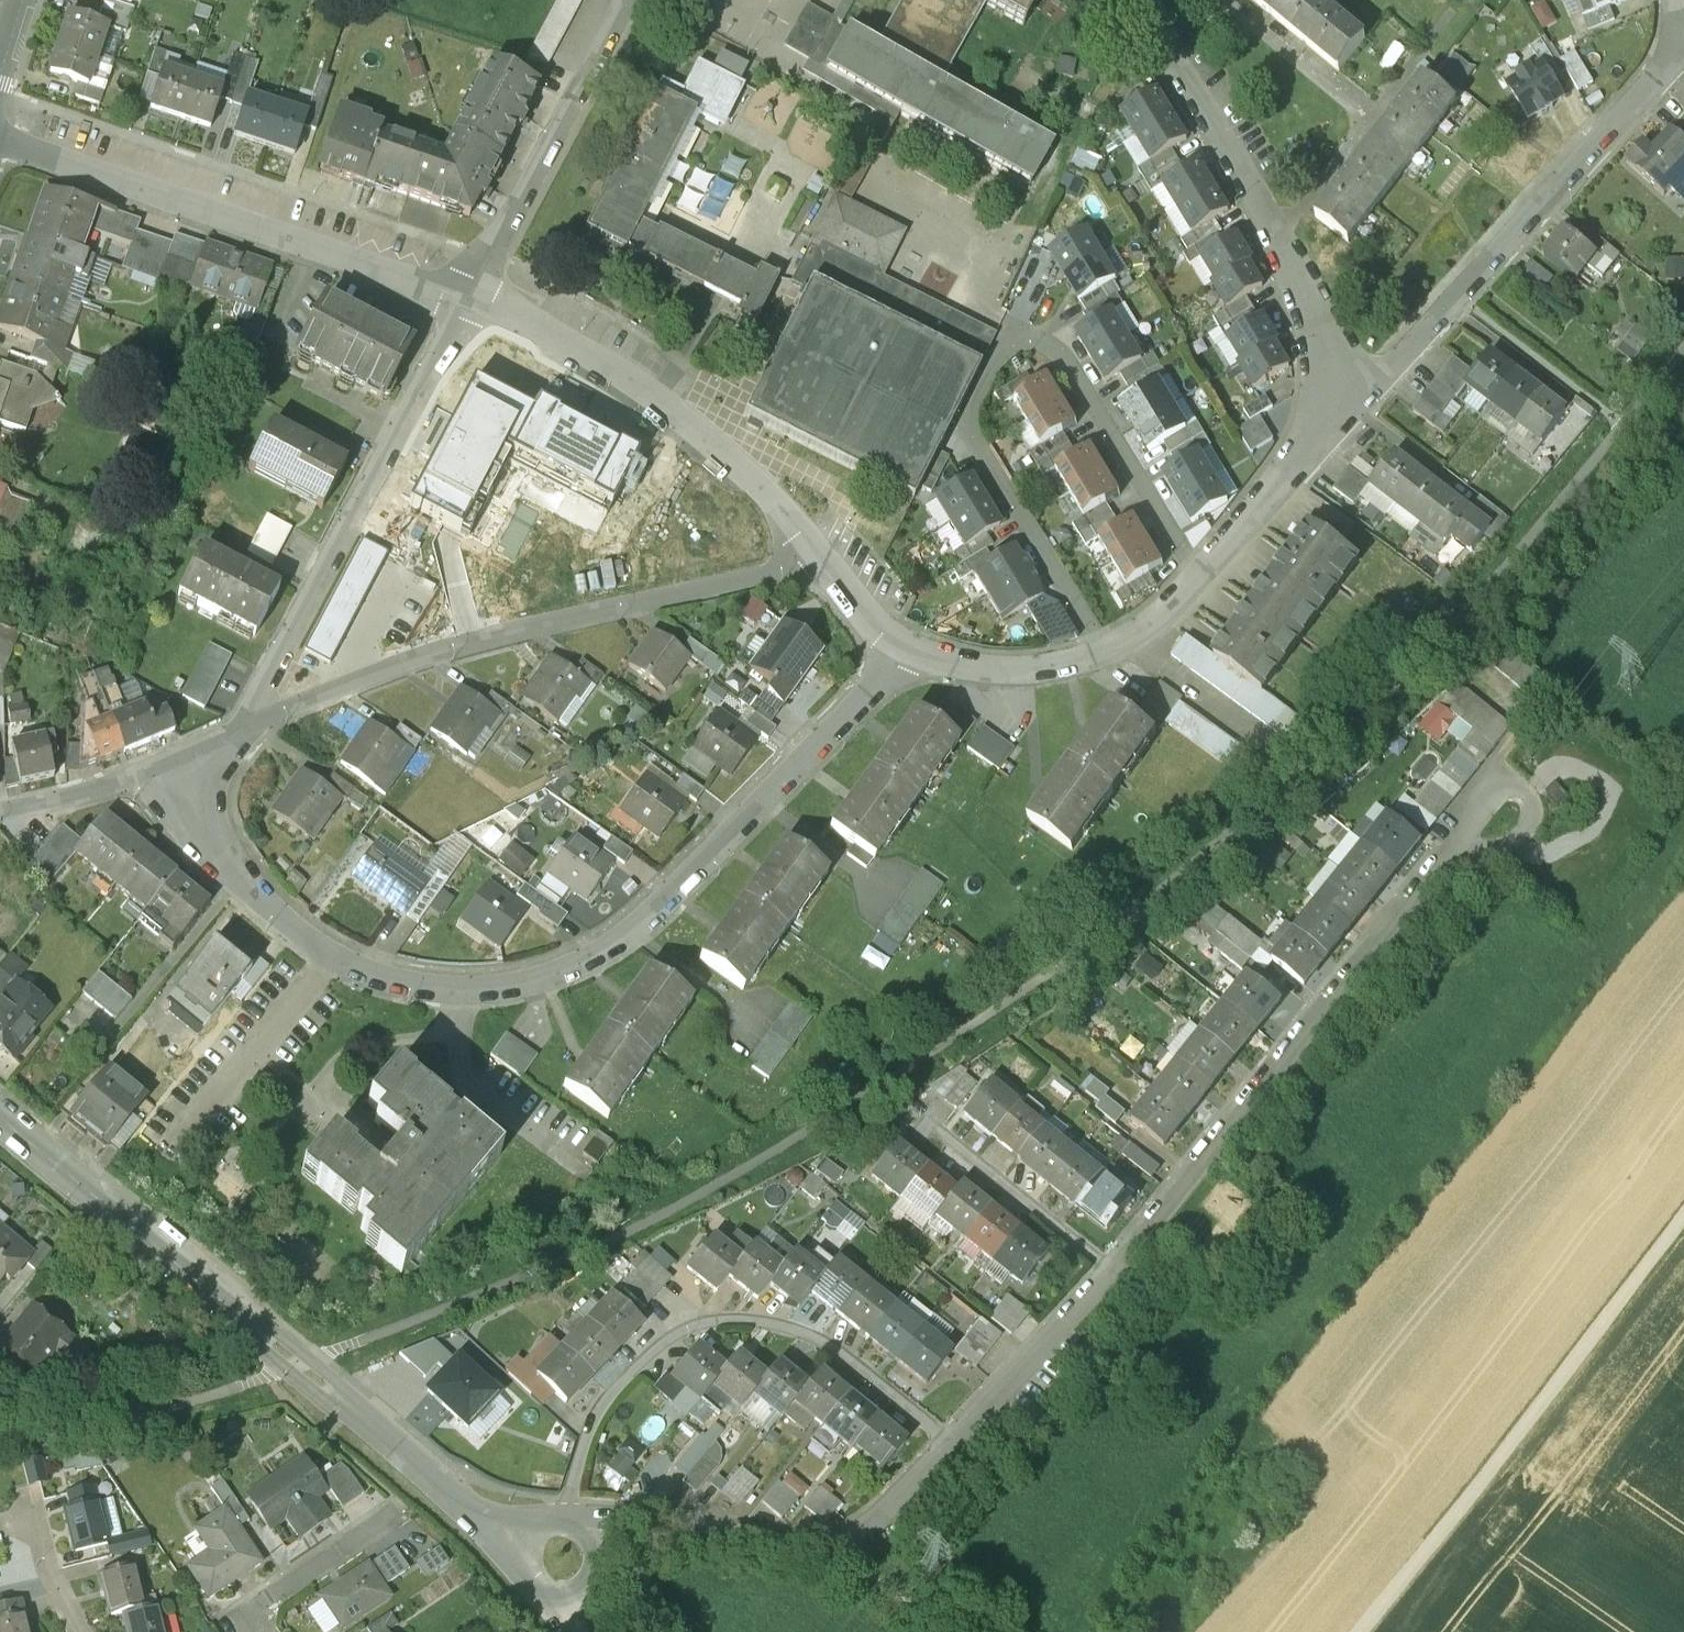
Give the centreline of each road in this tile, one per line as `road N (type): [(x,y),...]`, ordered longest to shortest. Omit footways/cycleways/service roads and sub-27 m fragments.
road 1 (residential): [(173,766),(227,866),(285,922),(354,964),(408,982),(474,987),(536,976),(595,950),(682,882),(901,654)]
road 2 (residential): [(0,1124),(490,1536)]
road 3 (residential): [(1114,1274),(1493,790)]
road 4 (residential): [(242,733),(459,649),(818,564)]
road 5 (residential): [(901,654),(965,672),(1020,674),(1101,660),(1155,629),(1348,410)]
road 6 (residential): [(954,1448),(837,1353),(801,1334),(728,1321),(661,1345),(606,1401),(563,1523)]
road 7 (track): [(1369,1631),(1683,1219)]
road 8 (residential): [(0,144),(473,303)]
road 9 (residential): [(1348,410),(1455,302),(1678,49)]
road 10 (residential): [(473,303),(242,733)]
road 11 (residential): [(1348,410),(1263,209),(1173,66),(1115,0)]
road 12 (residential): [(473,303),(628,376),(752,472),(818,564)]
road 13 (residential): [(594,1522),(855,1542),(954,1448)]
road 14 (residential): [(628,0),(473,303)]
road 15 (residential): [(954,1448),(1114,1274)]
road 16 (residential): [(1114,1274),(934,1134)]
road 17 (track): [(1268,1444),(1139,1631)]
road 18 (residential): [(254,1631),(263,1606),(390,1516)]
road 19 (residential): [(0,814),(79,799),(173,766)]
road 20 (track): [(855,1542),(896,1598),(946,1631)]
road 21 (residential): [(818,564),(901,654)]

